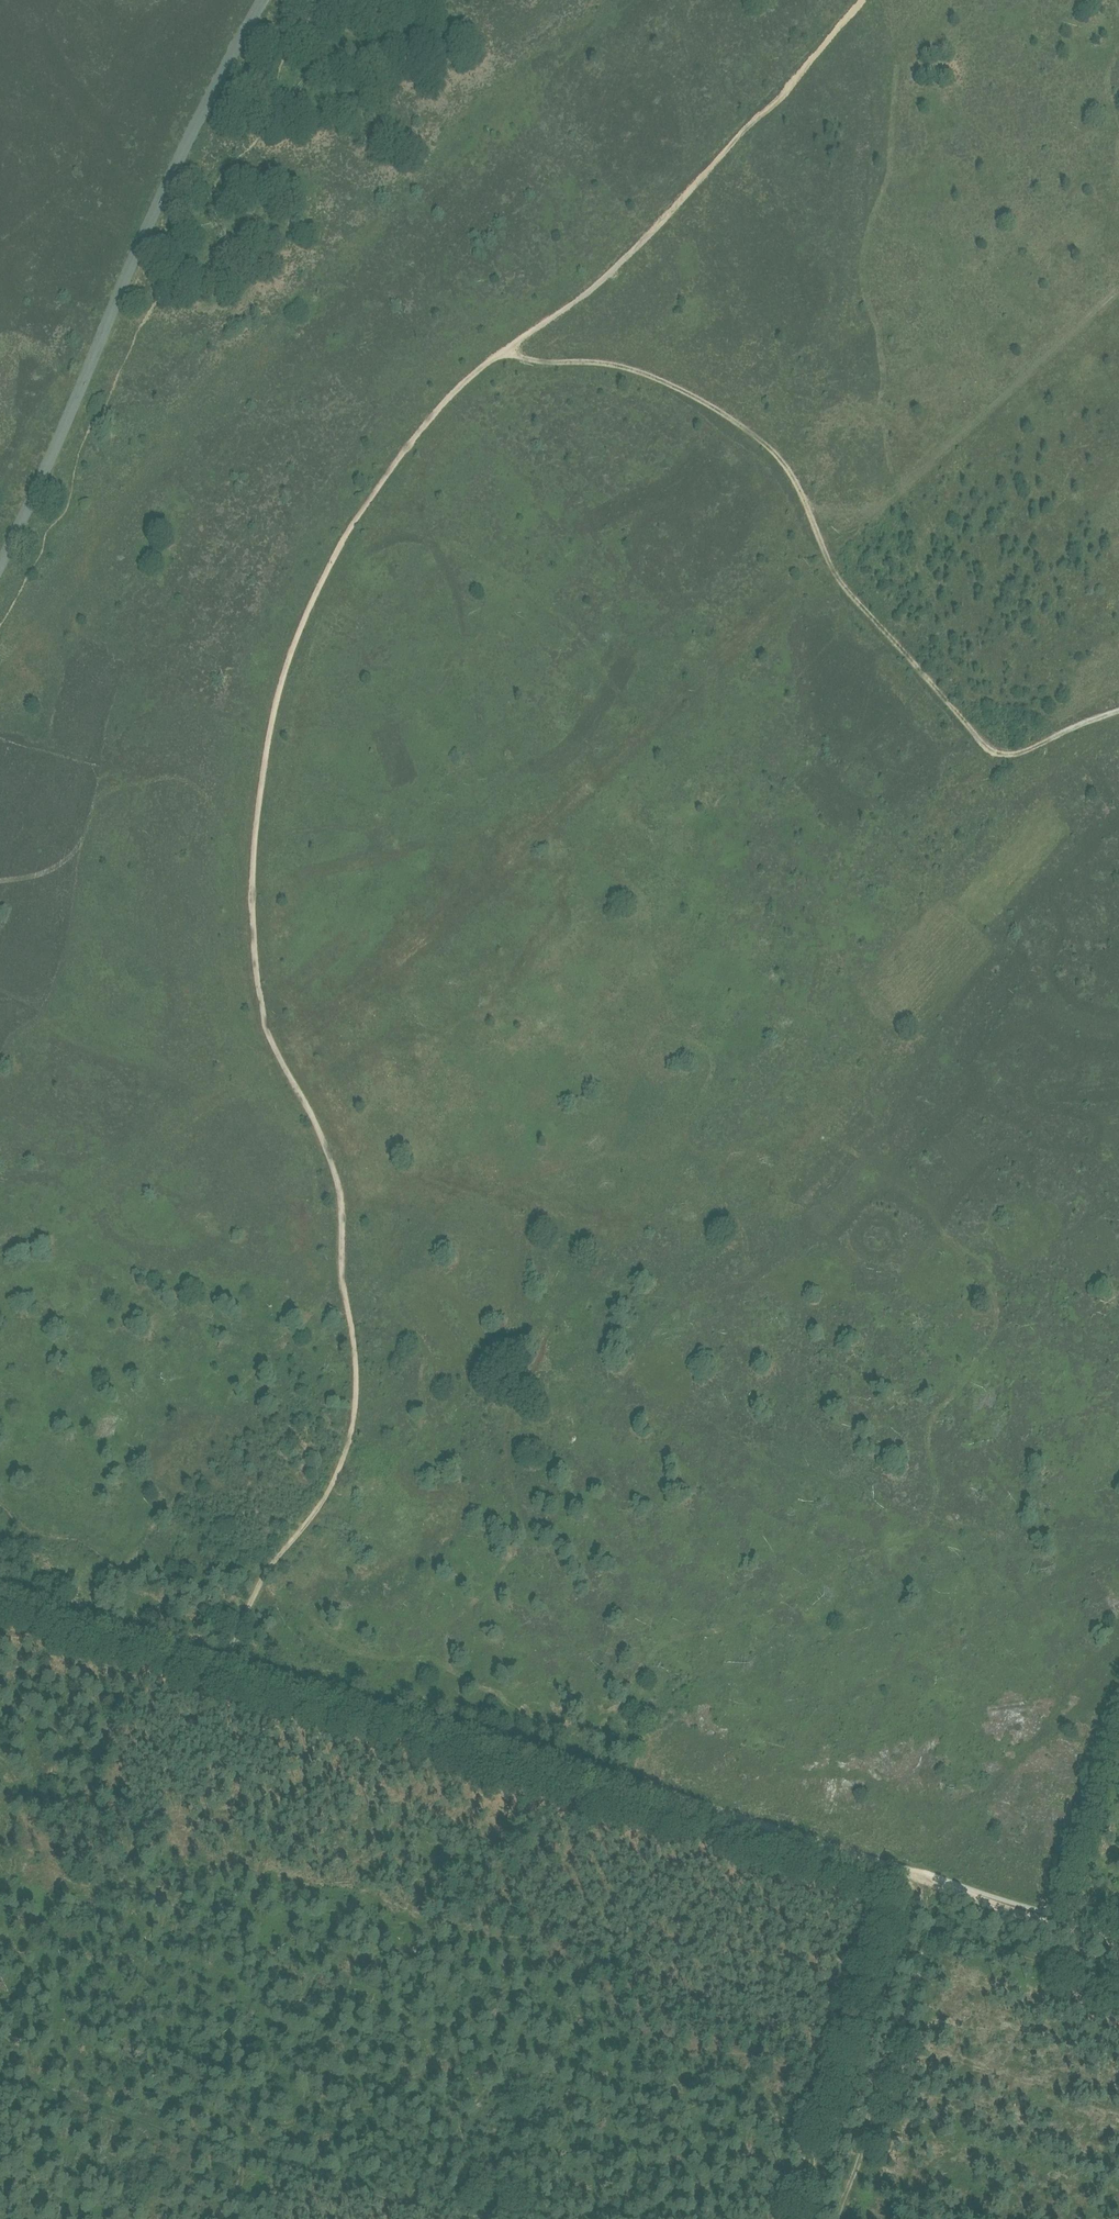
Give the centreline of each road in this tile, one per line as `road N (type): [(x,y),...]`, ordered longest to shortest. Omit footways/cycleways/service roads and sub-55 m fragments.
road 1 (track): [(913,1879),(229,1662)]
road 2 (unclassified): [(0,565),(165,190),(263,0)]
road 3 (track): [(849,2218),(940,1934),(913,1879)]
road 4 (track): [(229,1662),(0,1586)]
road 5 (track): [(1118,1944),(913,1879)]

